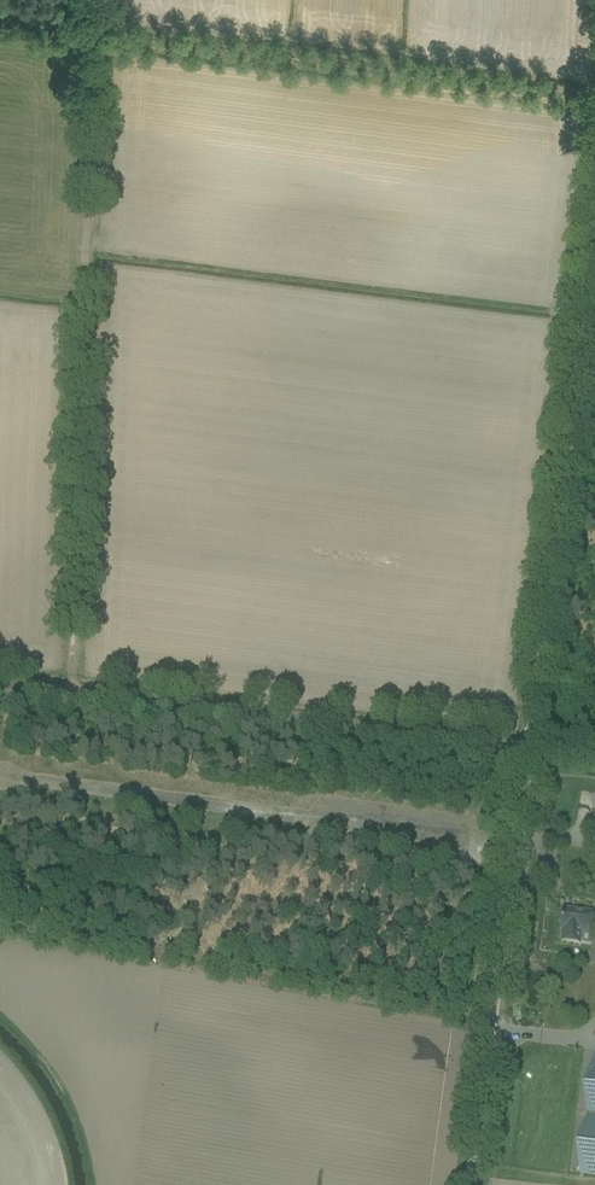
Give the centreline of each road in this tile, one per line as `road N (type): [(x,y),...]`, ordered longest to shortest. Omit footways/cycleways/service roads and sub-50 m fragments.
road 1 (track): [(71,693),(95,31)]
road 2 (track): [(594,92),(0,20)]
road 3 (unclassified): [(0,685),(528,748)]
road 4 (unclassified): [(528,748),(594,226)]
road 5 (unclassified): [(473,1184),(528,748)]

